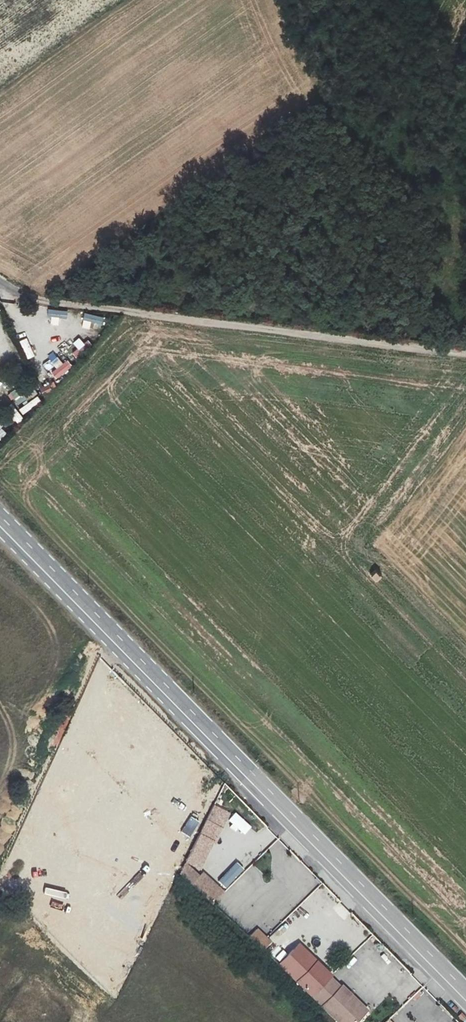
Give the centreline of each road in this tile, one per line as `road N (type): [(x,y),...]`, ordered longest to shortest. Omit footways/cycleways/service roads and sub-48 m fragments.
road 1 (primary): [(0,513),(465,996)]
road 2 (track): [(0,284),(59,303),(465,354)]

